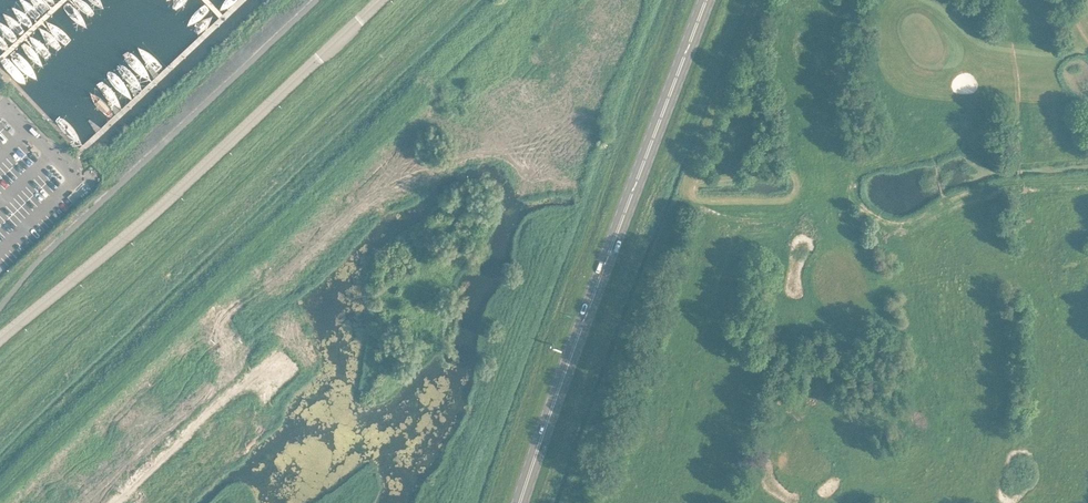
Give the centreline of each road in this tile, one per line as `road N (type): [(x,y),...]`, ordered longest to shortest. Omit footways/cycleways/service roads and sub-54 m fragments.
road 1 (unknown): [(0,501),(396,133),(403,118),(398,103),(340,52)]
road 2 (primary): [(527,502),(714,0)]
road 3 (tertiary): [(0,352),(161,219),(394,0)]
road 4 (unknown): [(126,502),(280,349),(279,323),(253,266)]

